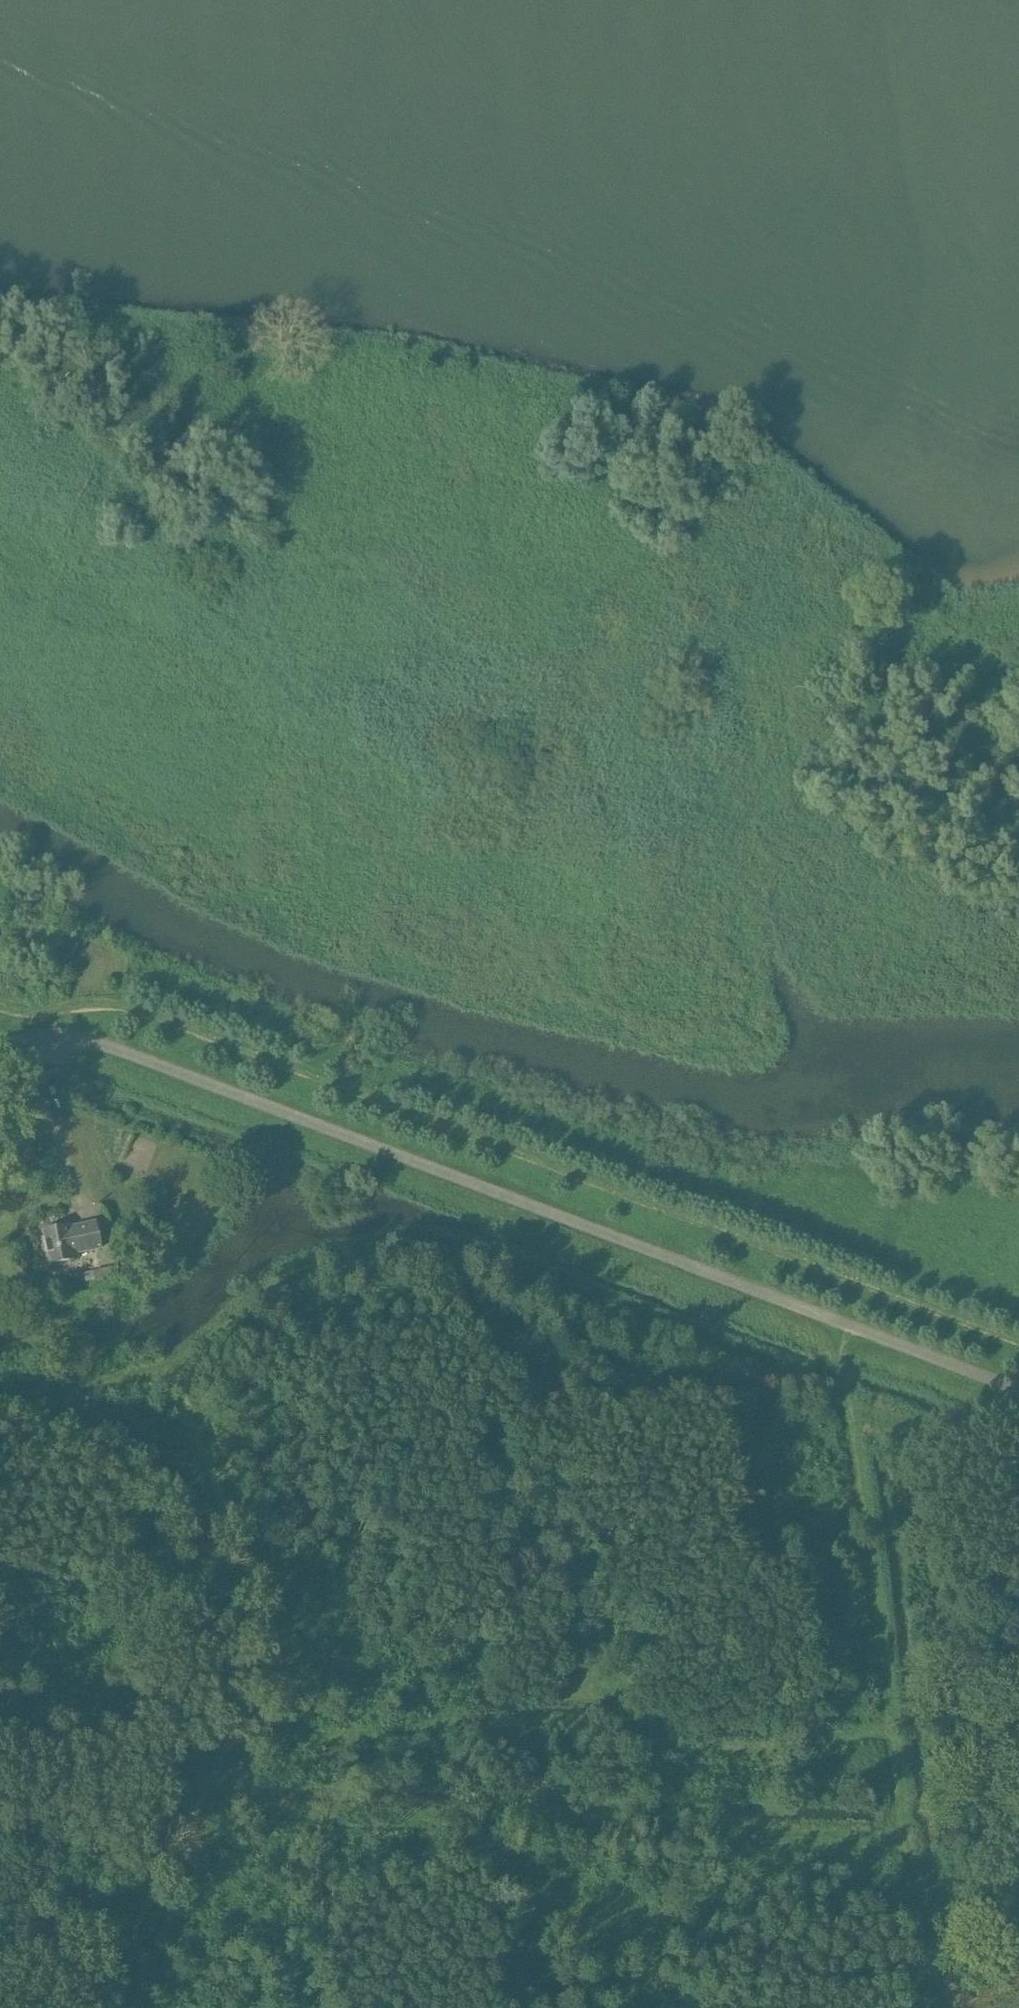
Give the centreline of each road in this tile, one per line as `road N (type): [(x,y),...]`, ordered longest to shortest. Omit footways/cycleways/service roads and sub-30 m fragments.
road 1 (track): [(78,1217),(39,1039)]

